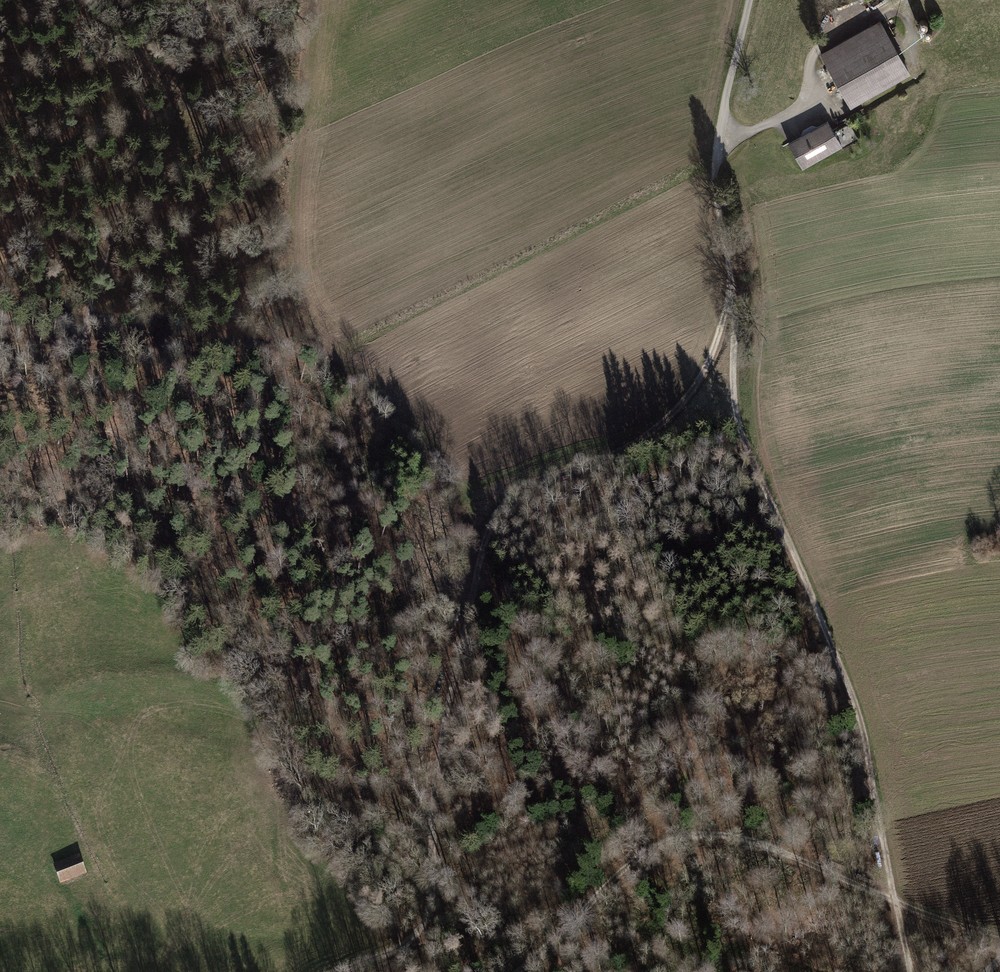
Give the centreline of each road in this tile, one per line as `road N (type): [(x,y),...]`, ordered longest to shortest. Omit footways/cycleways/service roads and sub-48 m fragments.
road 1 (track): [(339,971),(410,939),(428,921),(443,738),(494,518),(534,481),(642,440),(666,420),(711,358),(731,282)]
road 2 (track): [(473,598),(378,573),(292,531),(225,466),(114,395),(87,358),(84,337),(130,161),(209,0)]
road 3 (track): [(730,296),(739,425),(853,699),(911,971)]
road 4 (track): [(999,935),(942,921),(745,840),(695,834),(632,861),(514,971)]
road 5 (track): [(221,270),(71,173),(34,124),(0,40)]
road 6 (unclassified): [(731,282),(715,161),(750,0)]

